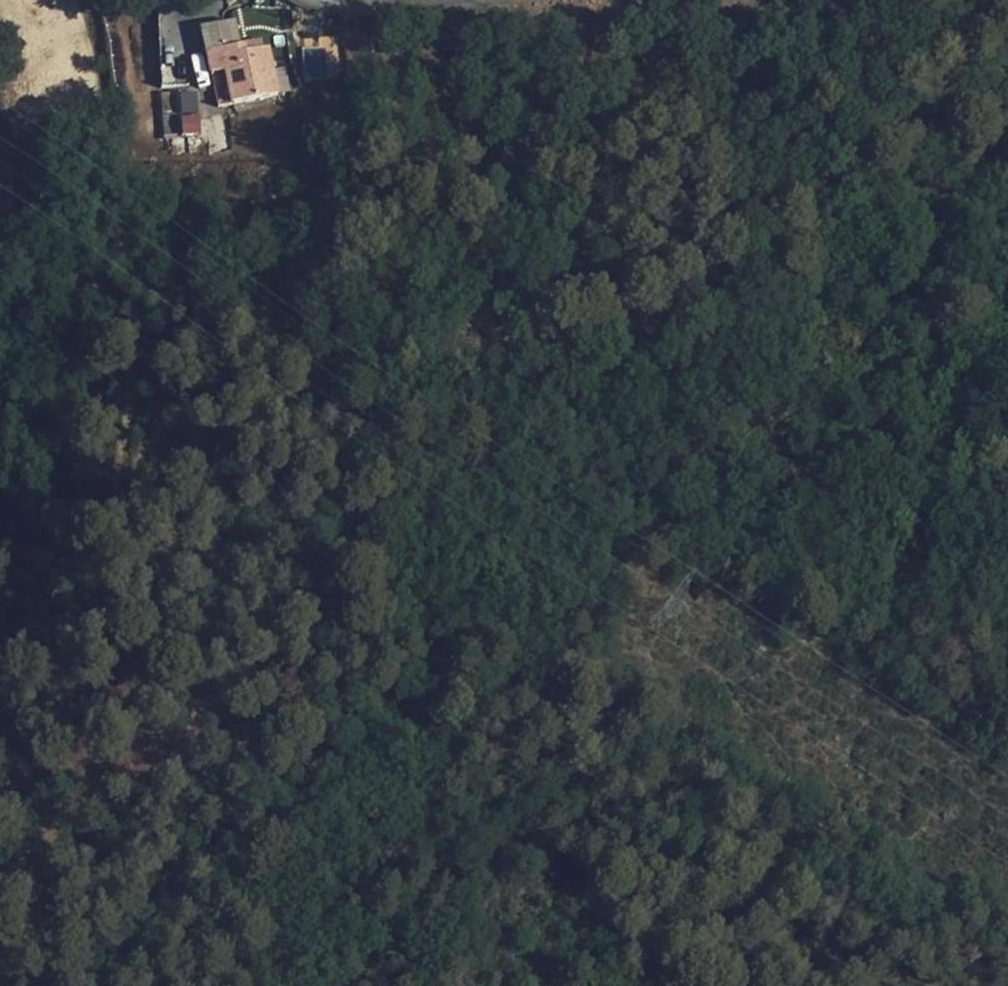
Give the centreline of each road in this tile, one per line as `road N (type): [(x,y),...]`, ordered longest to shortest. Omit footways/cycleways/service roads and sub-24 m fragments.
road 1 (residential): [(468,0),(383,7),(310,0)]

